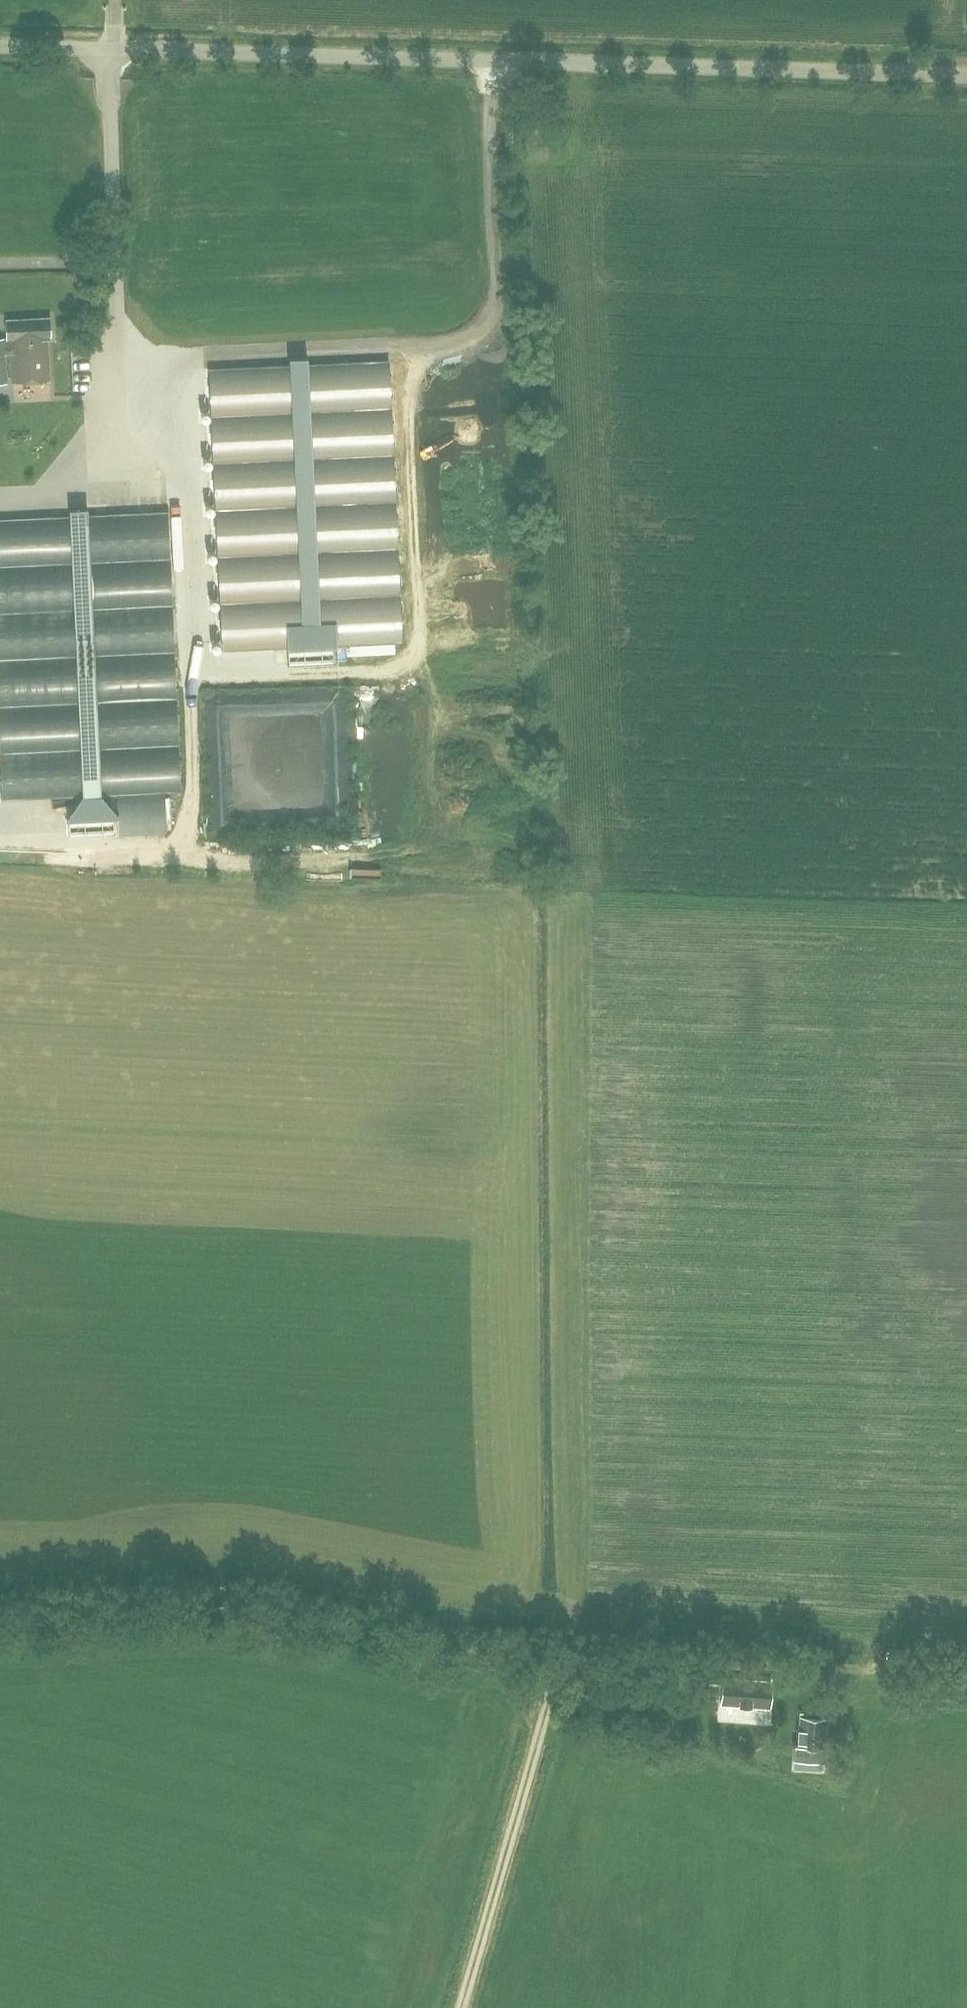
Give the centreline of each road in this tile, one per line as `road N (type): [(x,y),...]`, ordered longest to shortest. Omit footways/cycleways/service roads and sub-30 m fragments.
road 1 (unclassified): [(966,77),(0,47)]
road 2 (track): [(556,1655),(178,1599),(0,1615)]
road 3 (track): [(966,1669),(556,1655)]
road 4 (track): [(462,2007),(556,1655)]

